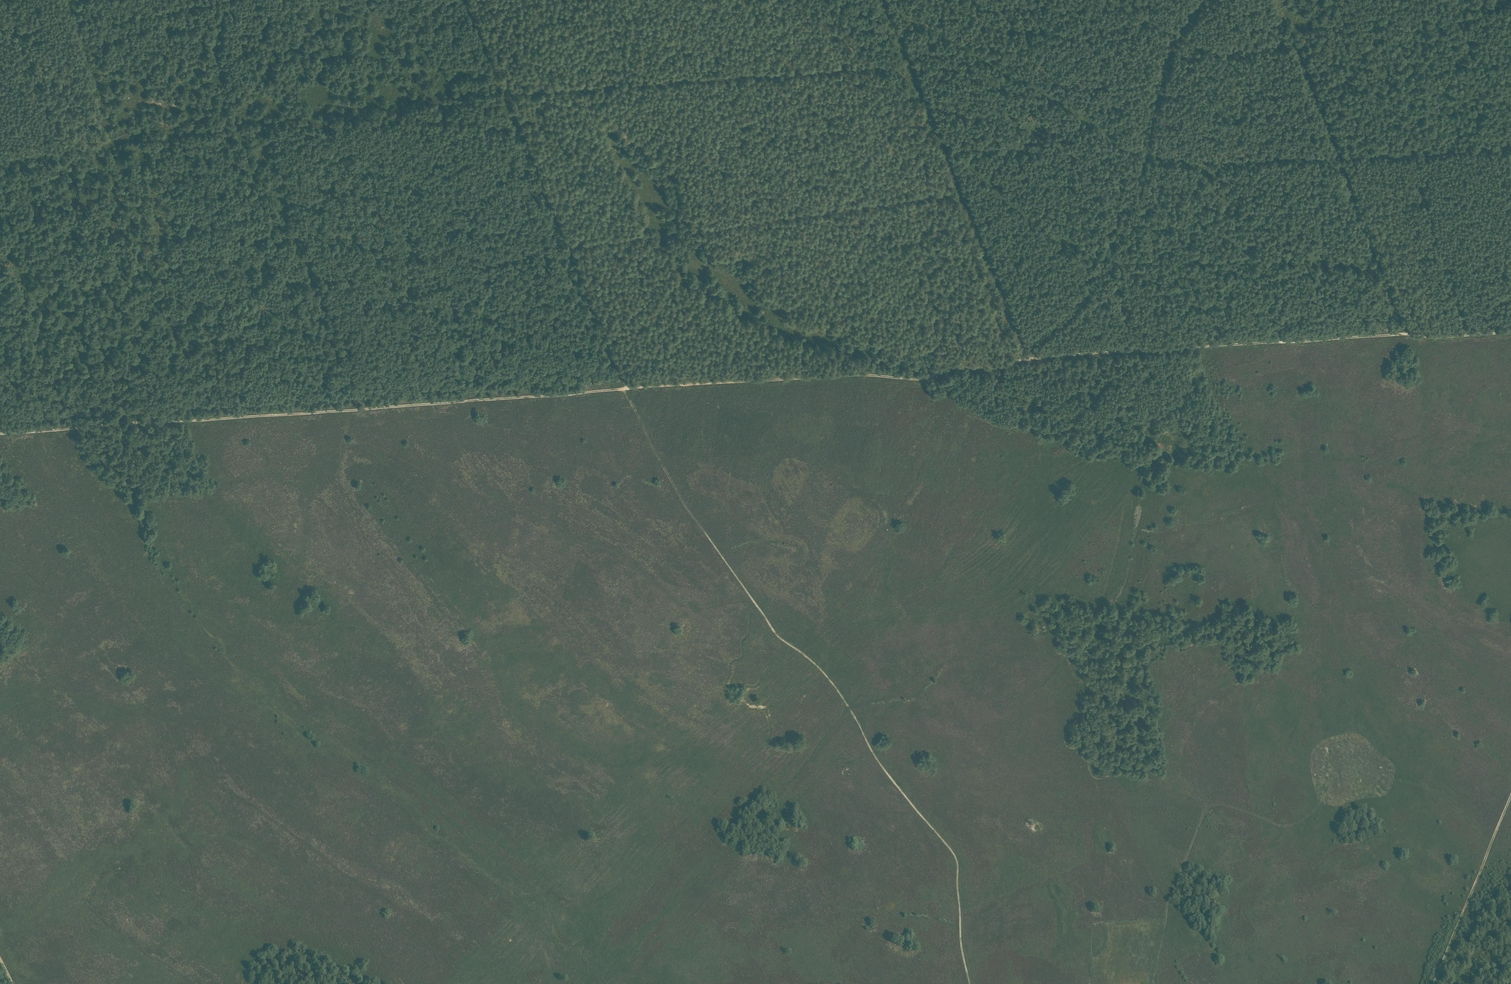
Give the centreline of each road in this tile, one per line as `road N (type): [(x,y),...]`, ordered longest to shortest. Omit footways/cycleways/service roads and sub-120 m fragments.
road 1 (track): [(1510,332),(1067,355),(923,378),(626,387)]
road 2 (track): [(626,387),(0,434)]

